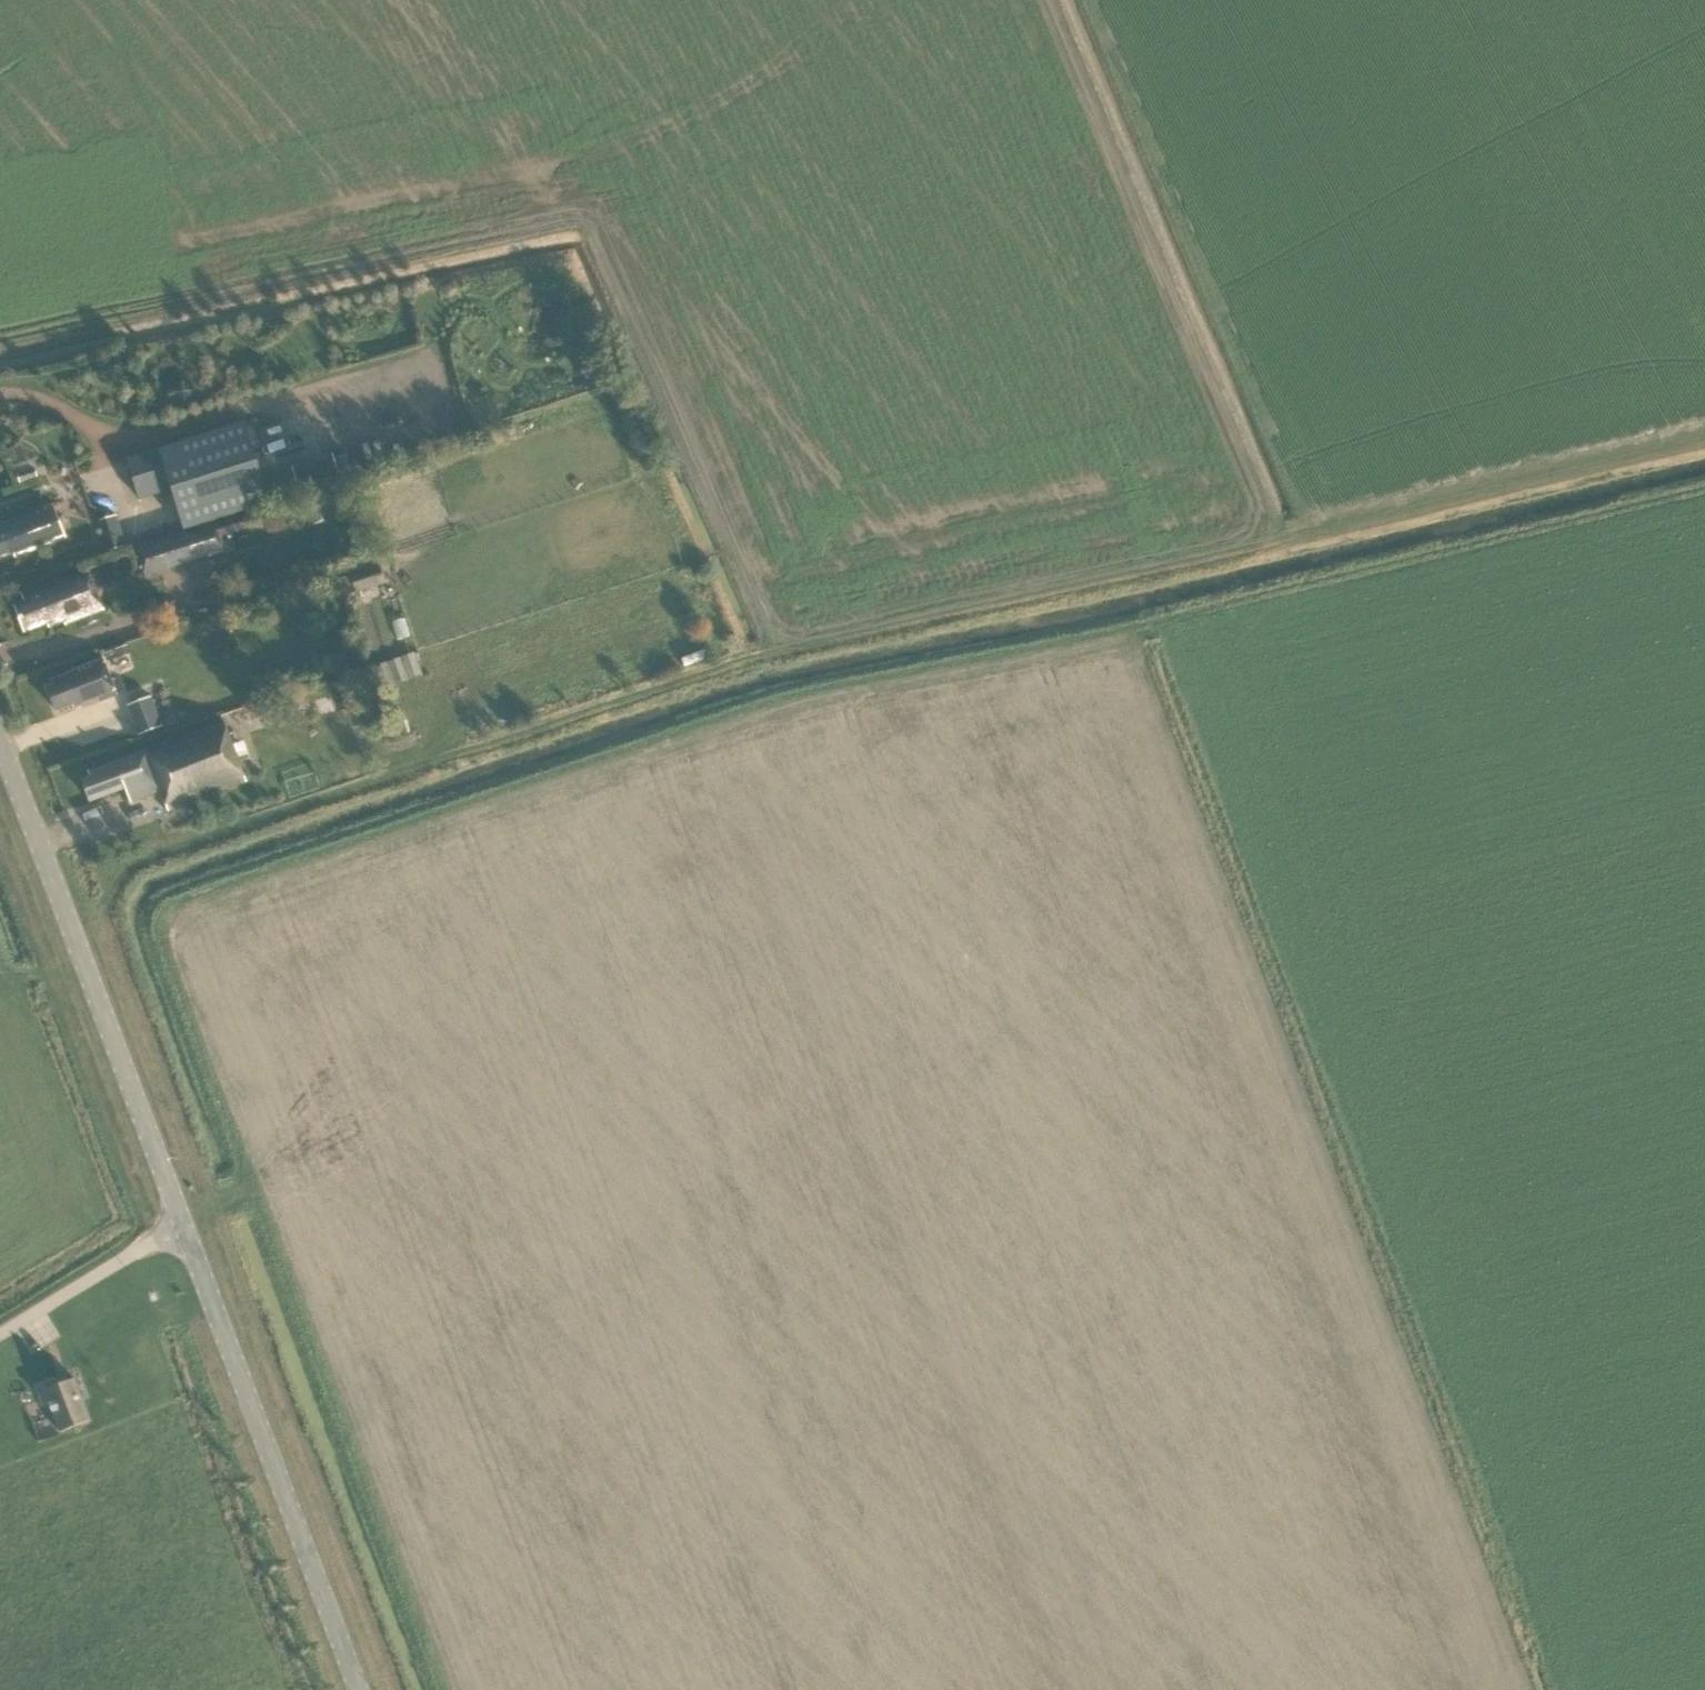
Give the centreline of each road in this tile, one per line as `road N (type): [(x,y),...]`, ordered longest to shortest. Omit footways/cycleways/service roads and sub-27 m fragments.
road 1 (tertiary): [(359,1689),(0,728)]

